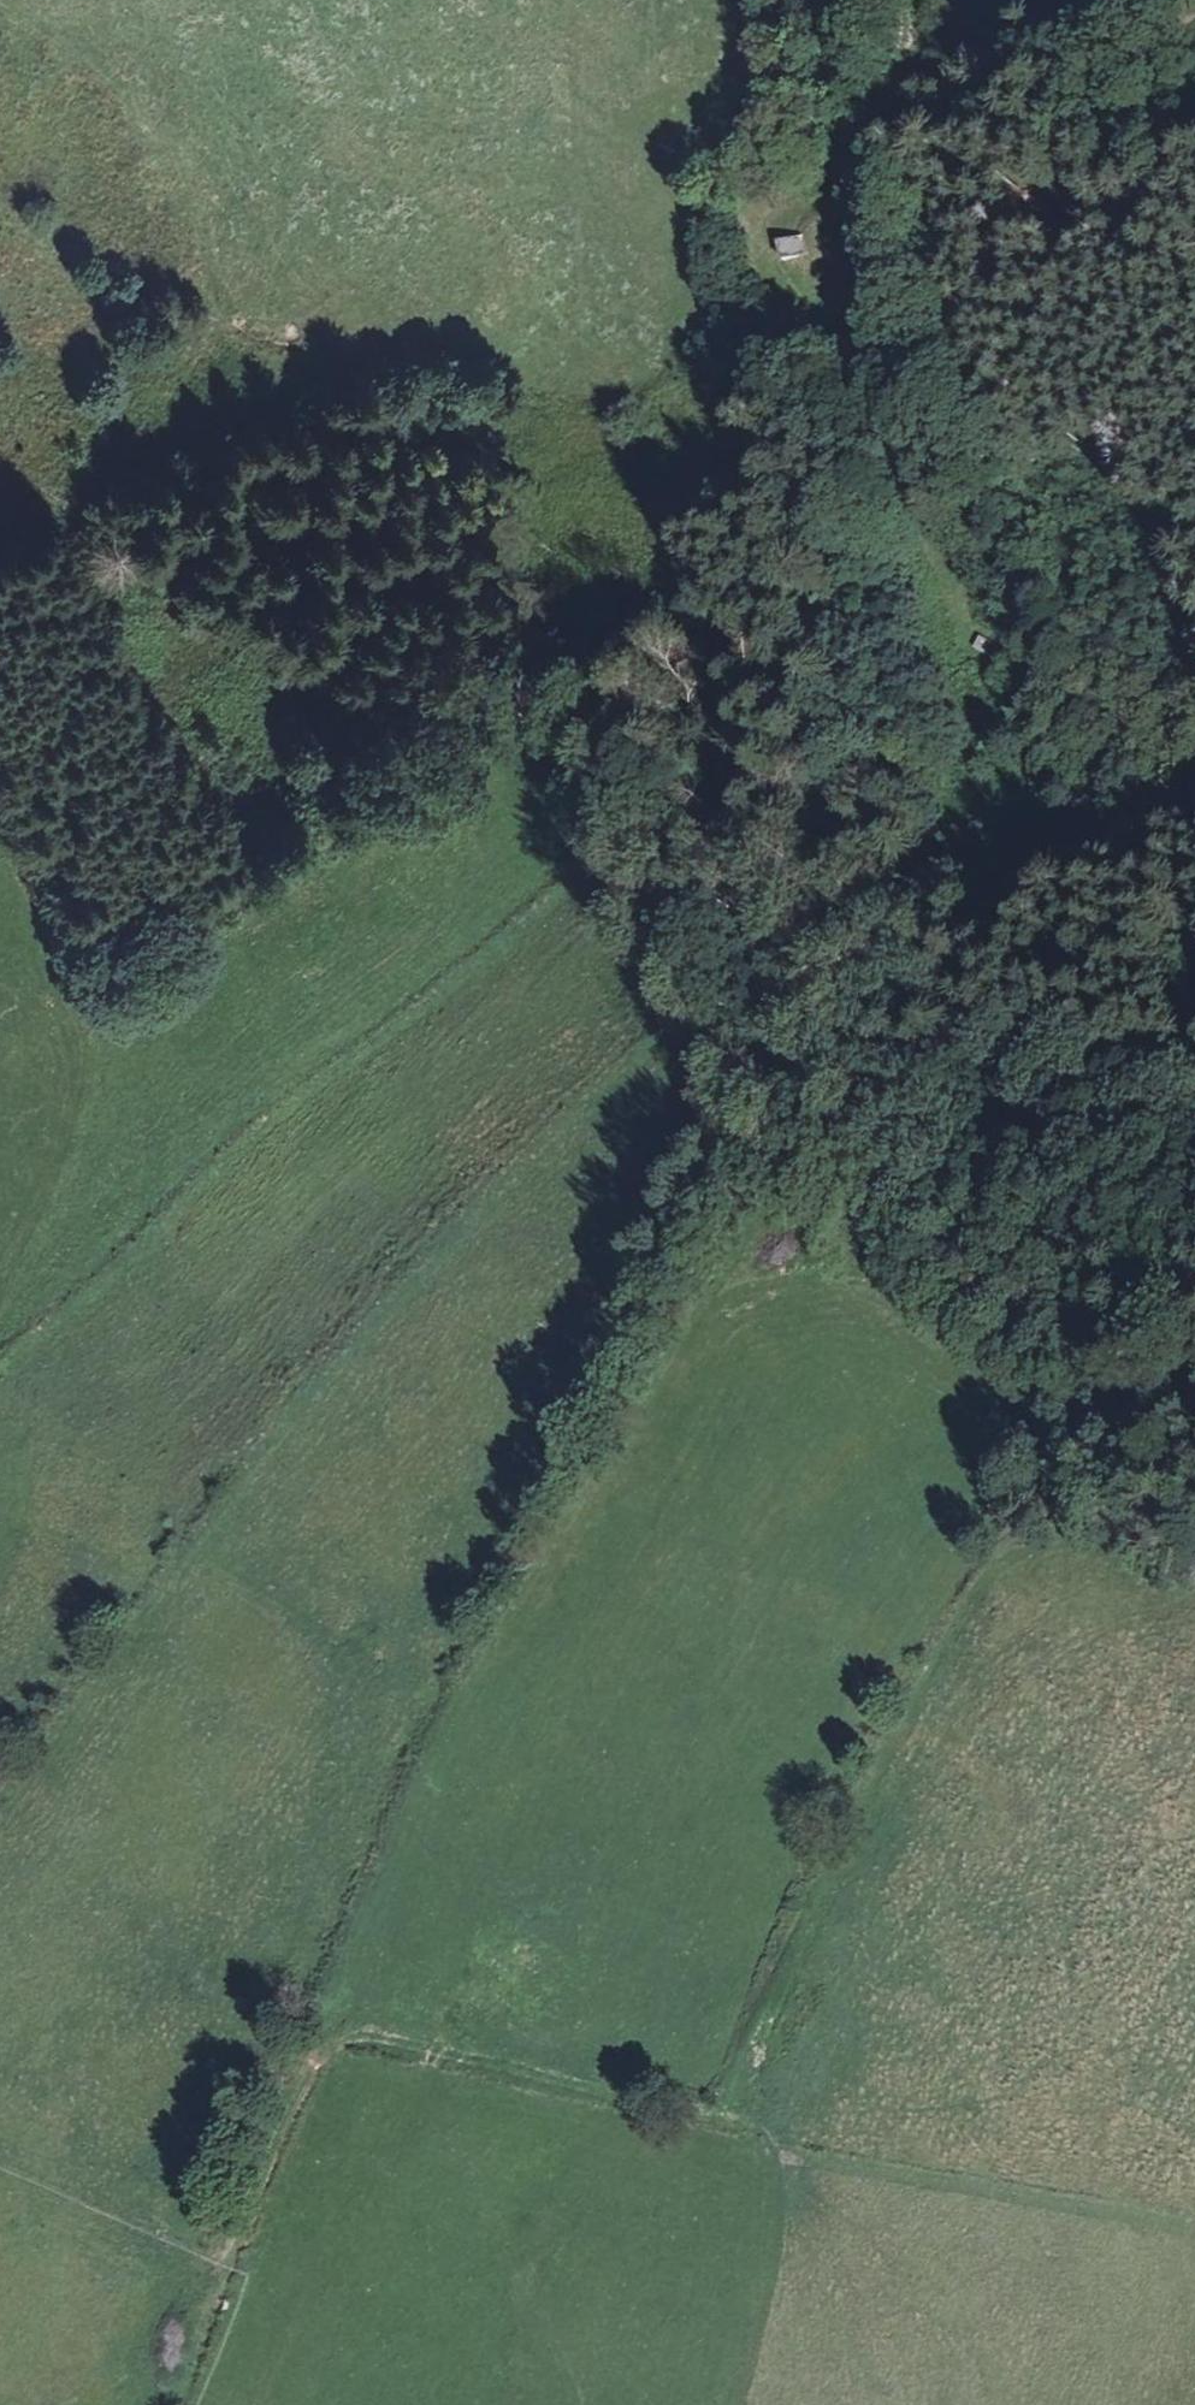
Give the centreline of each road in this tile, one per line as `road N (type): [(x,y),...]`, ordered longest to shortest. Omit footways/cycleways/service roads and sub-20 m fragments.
road 1 (track): [(908,0),(915,29),(864,209),(879,357),(907,438)]
road 2 (track): [(259,2404),(278,2356),(403,2159),(441,2068)]

